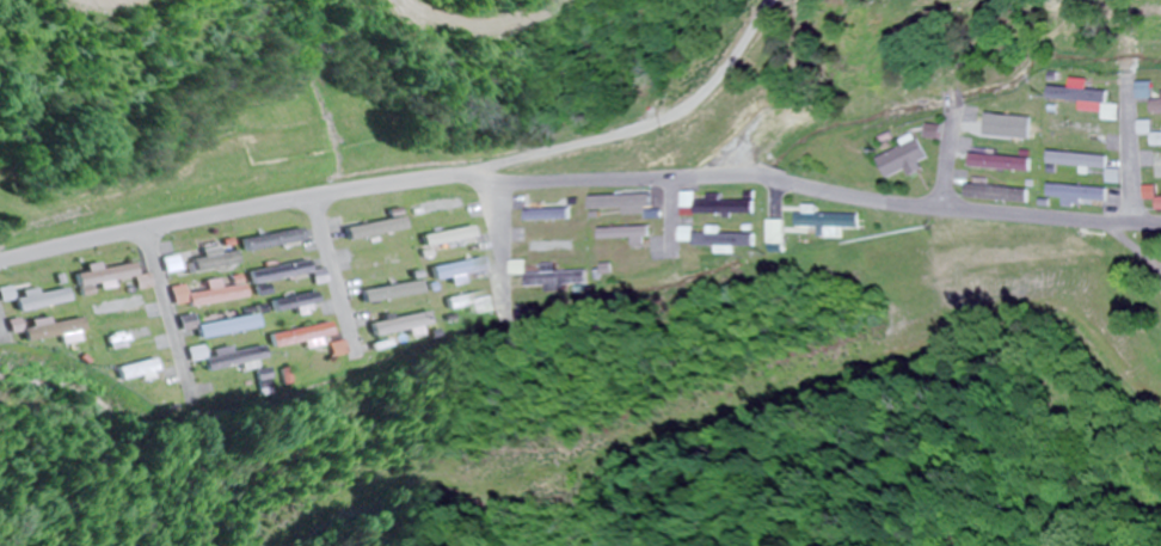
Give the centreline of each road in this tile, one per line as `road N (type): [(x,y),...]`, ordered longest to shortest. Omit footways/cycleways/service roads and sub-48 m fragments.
road 1 (residential): [(0,268),(339,194),(657,180),(982,219),(1160,225)]

